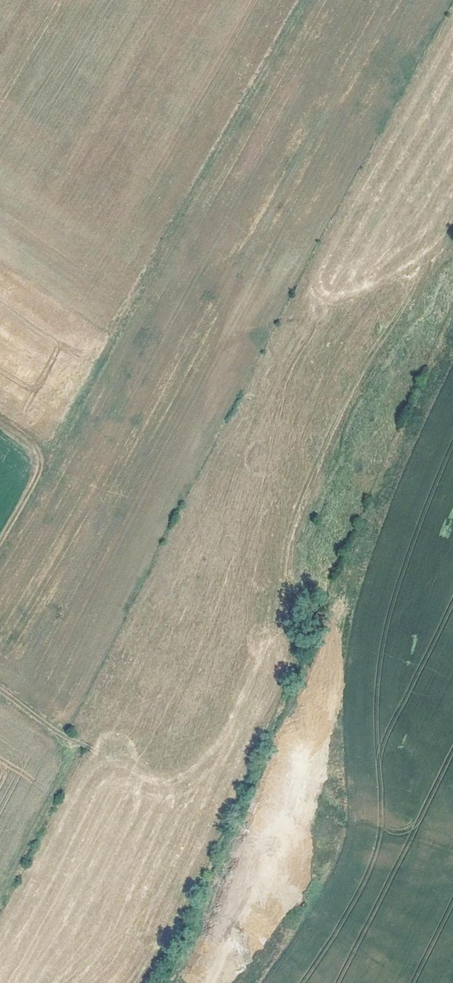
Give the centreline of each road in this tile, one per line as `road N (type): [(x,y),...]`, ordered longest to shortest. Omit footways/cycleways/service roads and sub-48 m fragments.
road 1 (track): [(299,0),(0,543)]
road 2 (track): [(0,694),(67,735),(78,753),(0,903)]

